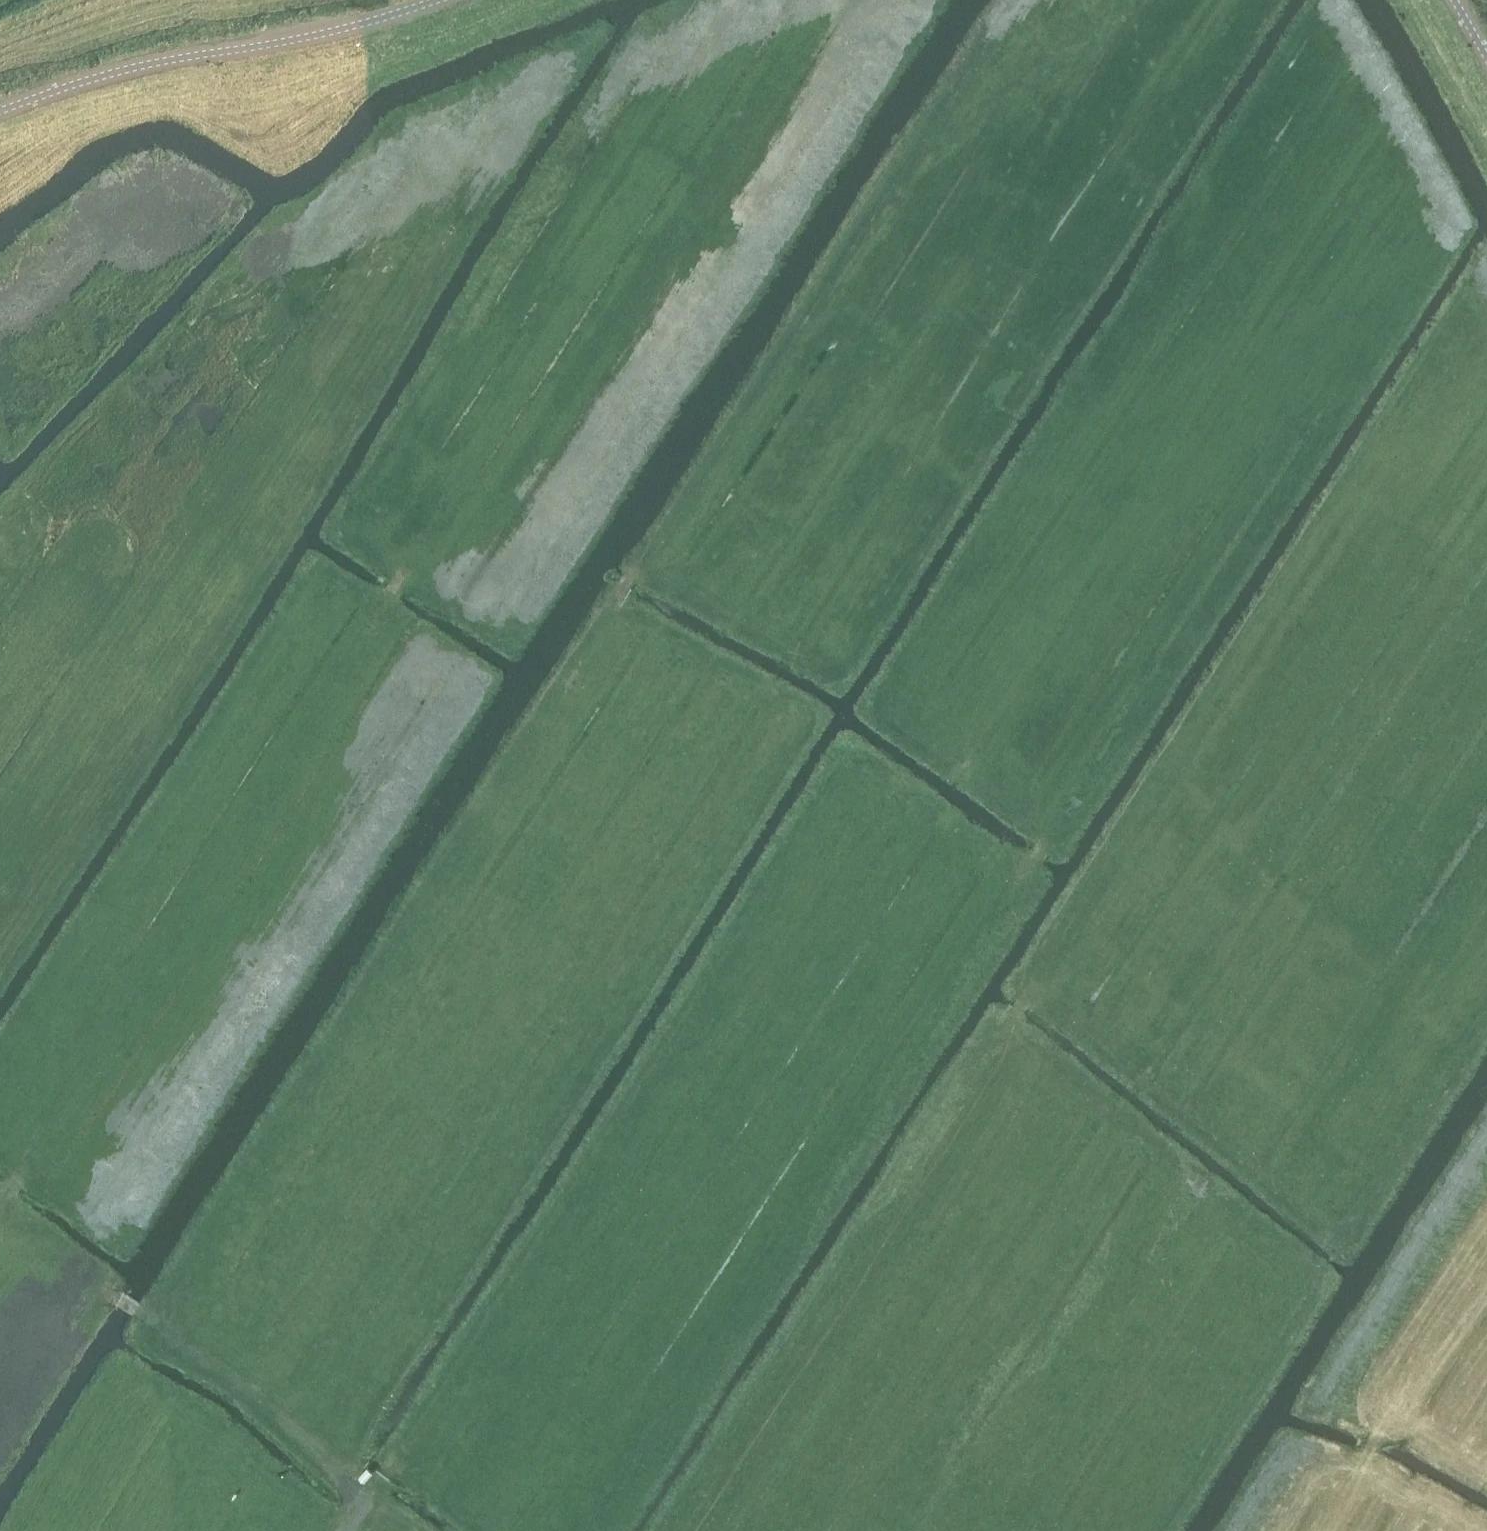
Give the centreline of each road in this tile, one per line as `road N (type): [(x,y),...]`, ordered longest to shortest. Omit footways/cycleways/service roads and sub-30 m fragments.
road 1 (tertiary): [(437,0),(316,35),(131,68),(0,111)]

